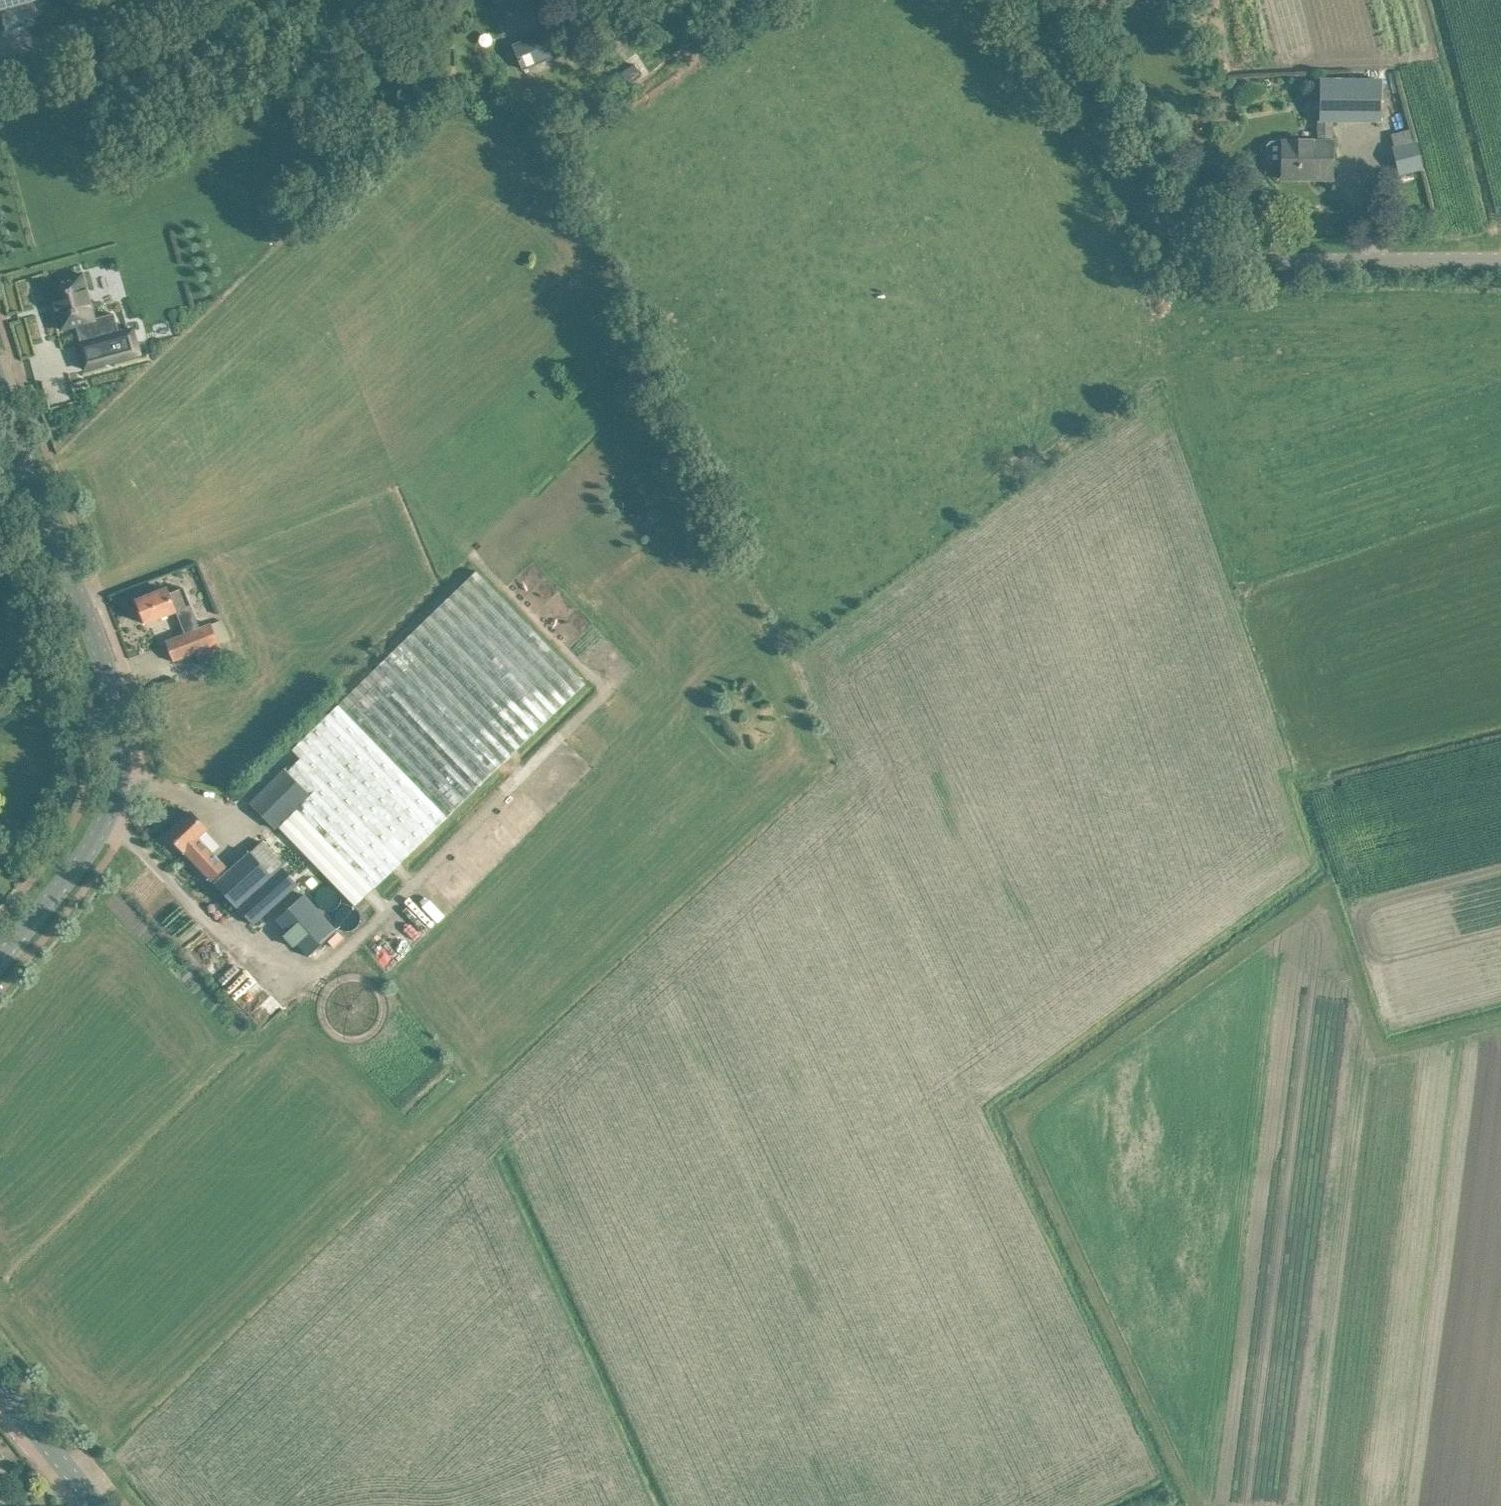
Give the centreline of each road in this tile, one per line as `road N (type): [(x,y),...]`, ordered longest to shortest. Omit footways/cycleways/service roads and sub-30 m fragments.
road 1 (tertiary): [(0,958),(90,849),(121,758),(99,649),(0,388)]
road 2 (unclassified): [(1500,258),(1245,260),(1165,228),(1113,174),(1083,125),(1027,0)]
road 3 (unclassified): [(146,0),(0,61)]
road 4 (tertiary): [(99,1505),(0,1382)]

